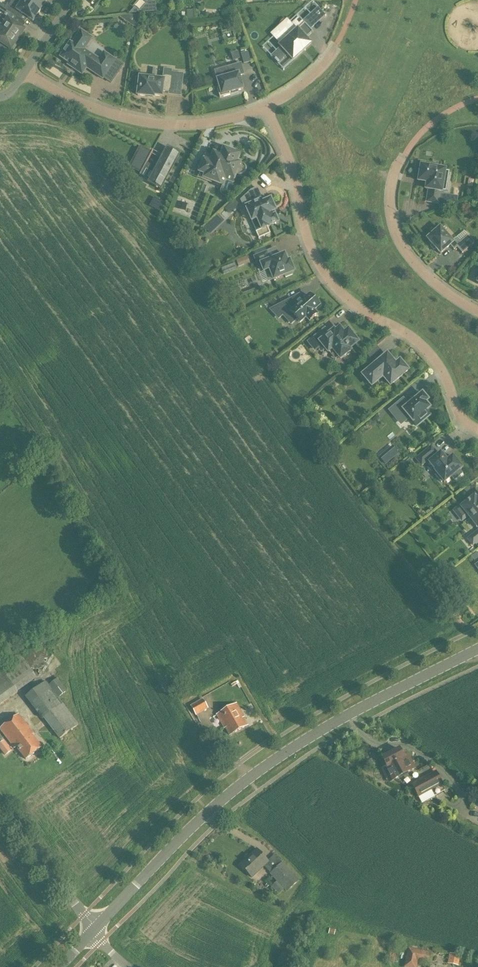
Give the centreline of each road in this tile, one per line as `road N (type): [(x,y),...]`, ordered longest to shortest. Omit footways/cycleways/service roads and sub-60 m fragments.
road 1 (tertiary): [(92,931),(209,813),(298,744),(477,649)]
road 2 (residential): [(265,107),(327,282),(423,348),(458,414),(477,431)]
road 3 (residential): [(265,107),(189,124),(139,122),(68,98),(25,73)]
road 4 (residential): [(477,312),(426,277),(397,239),(391,196),(402,159)]
road 5 (unclassified): [(92,931),(0,808)]

